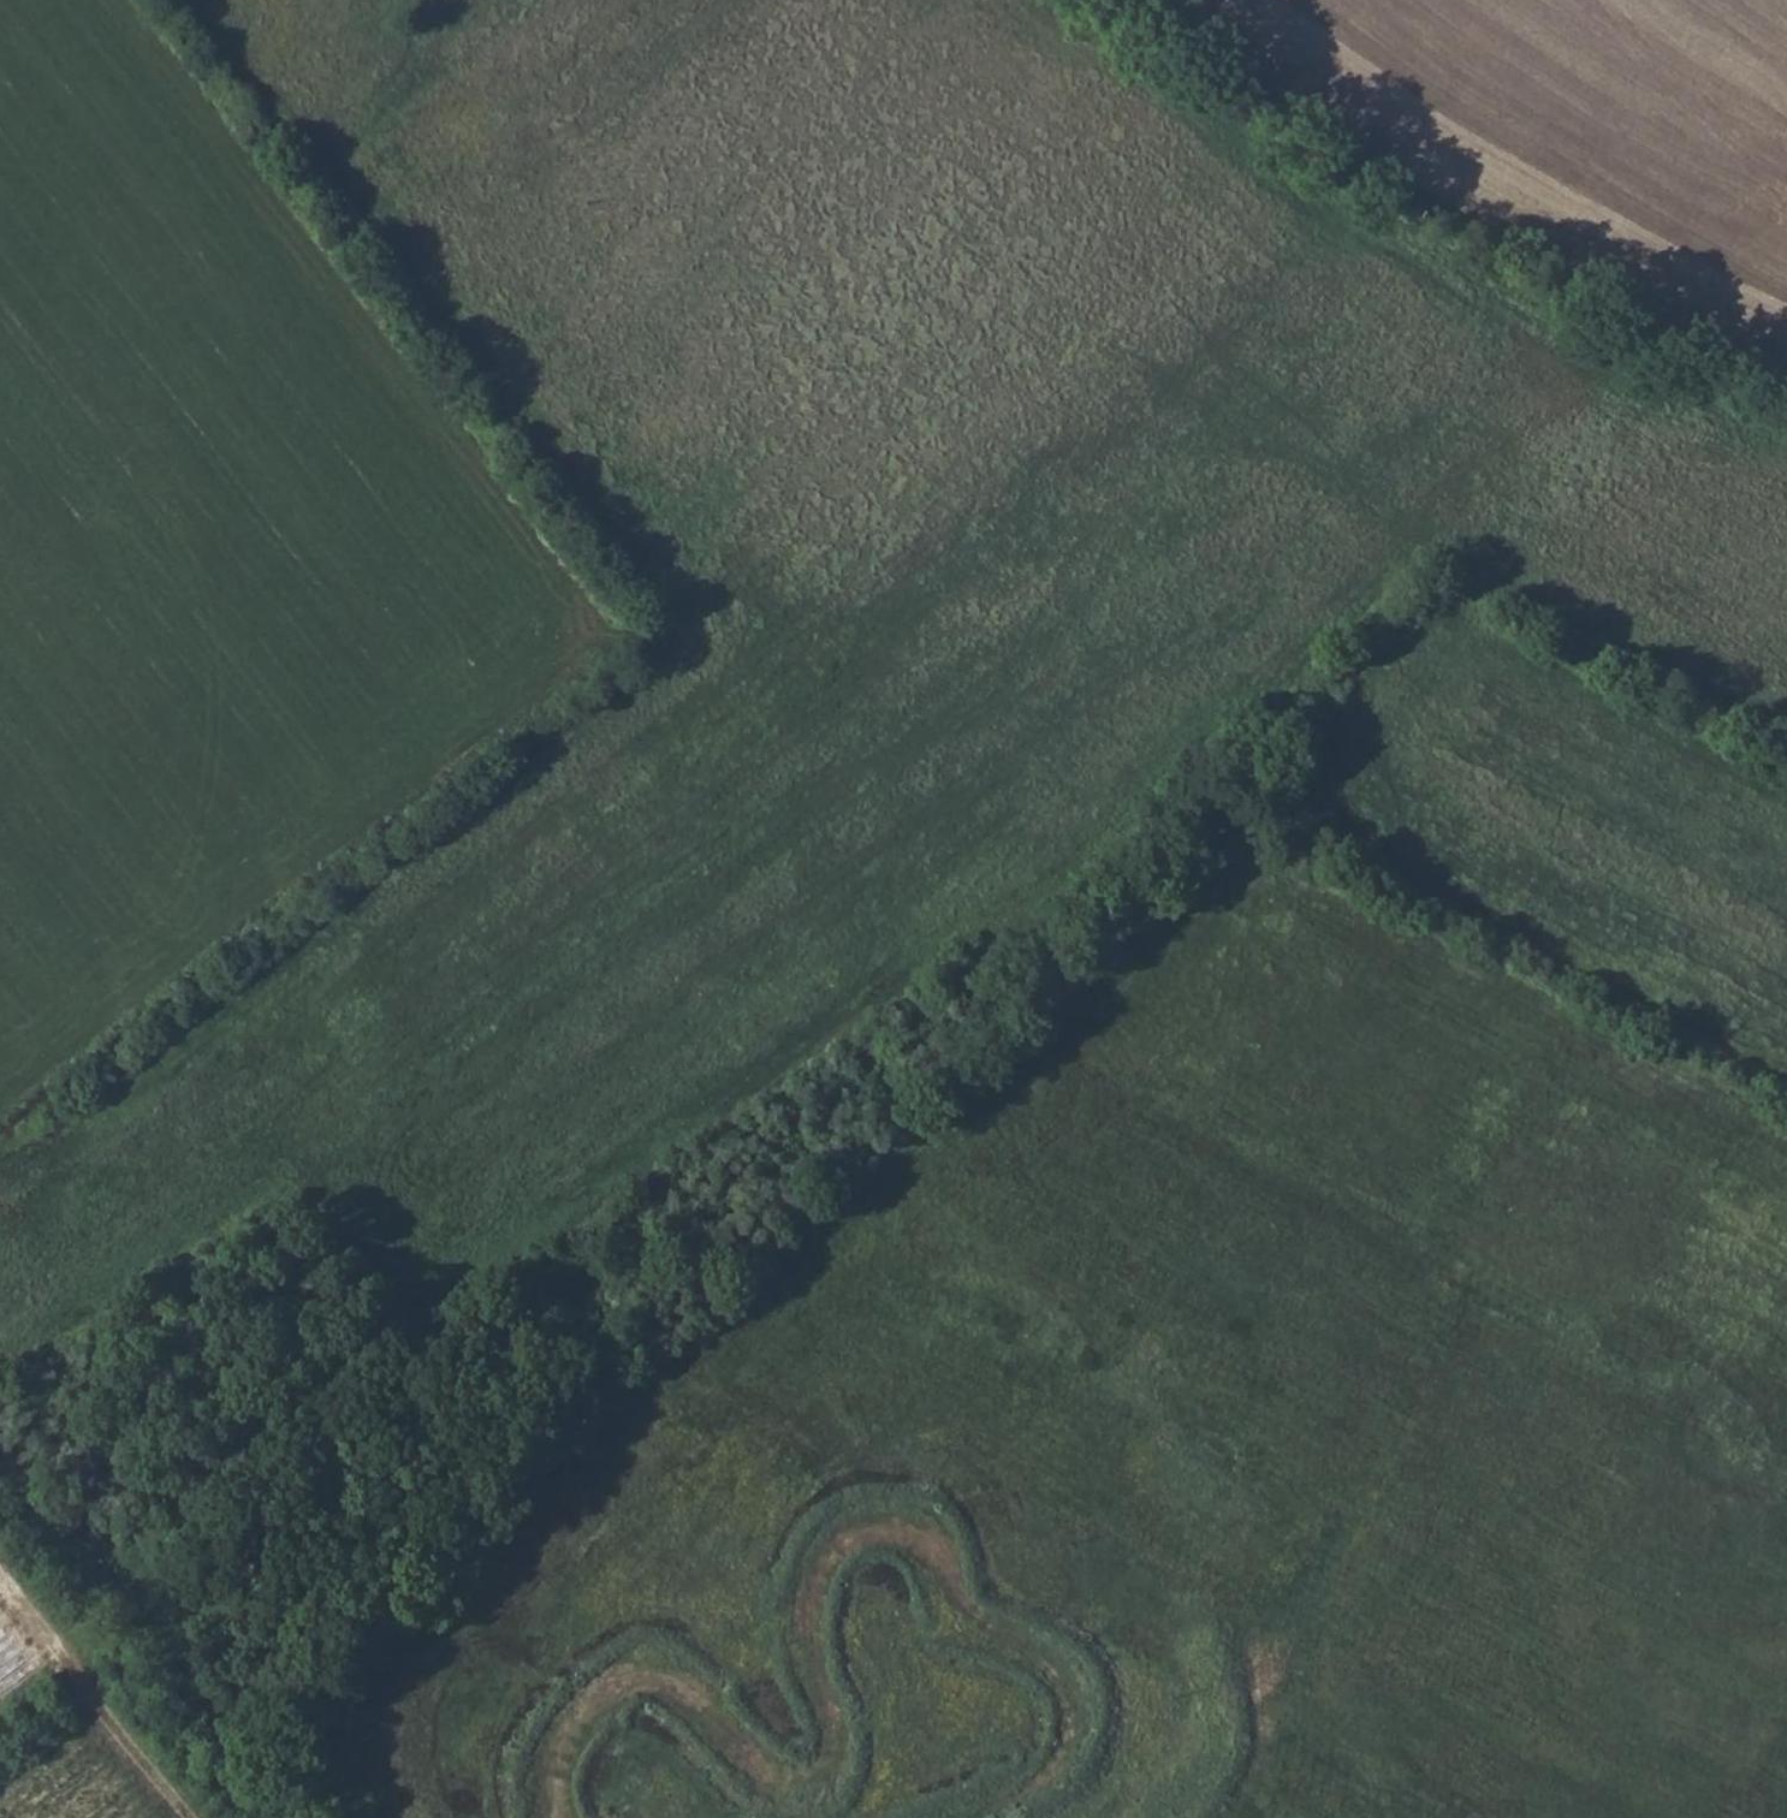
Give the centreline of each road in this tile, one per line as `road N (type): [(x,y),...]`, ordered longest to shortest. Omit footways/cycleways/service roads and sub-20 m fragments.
road 1 (track): [(0,1463),(282,1817)]

